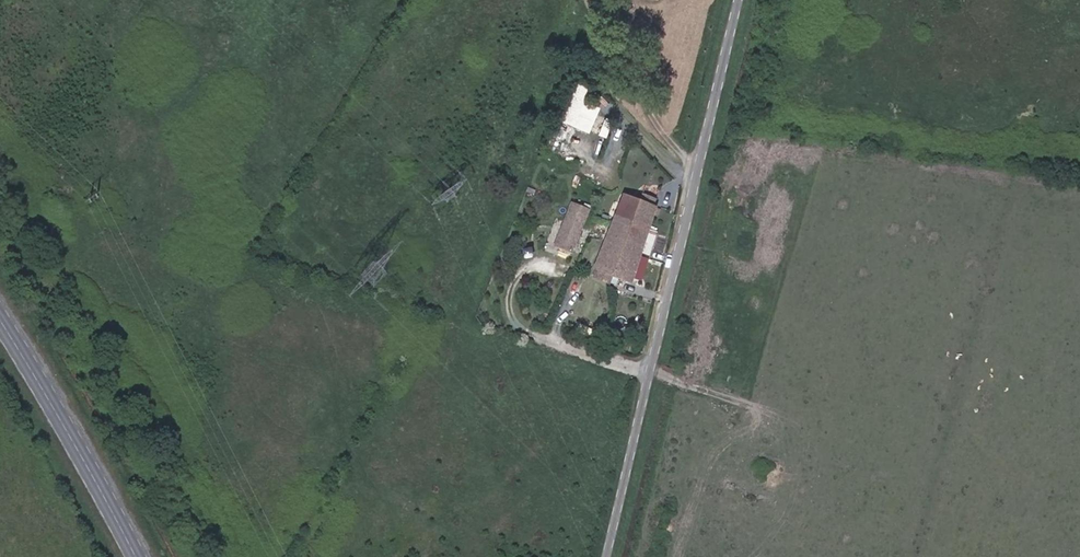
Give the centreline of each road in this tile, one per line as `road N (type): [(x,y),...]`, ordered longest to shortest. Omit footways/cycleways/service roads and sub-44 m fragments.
road 1 (residential): [(740,0),(607,556)]
road 2 (secondary): [(0,322),(73,433),(137,556)]

